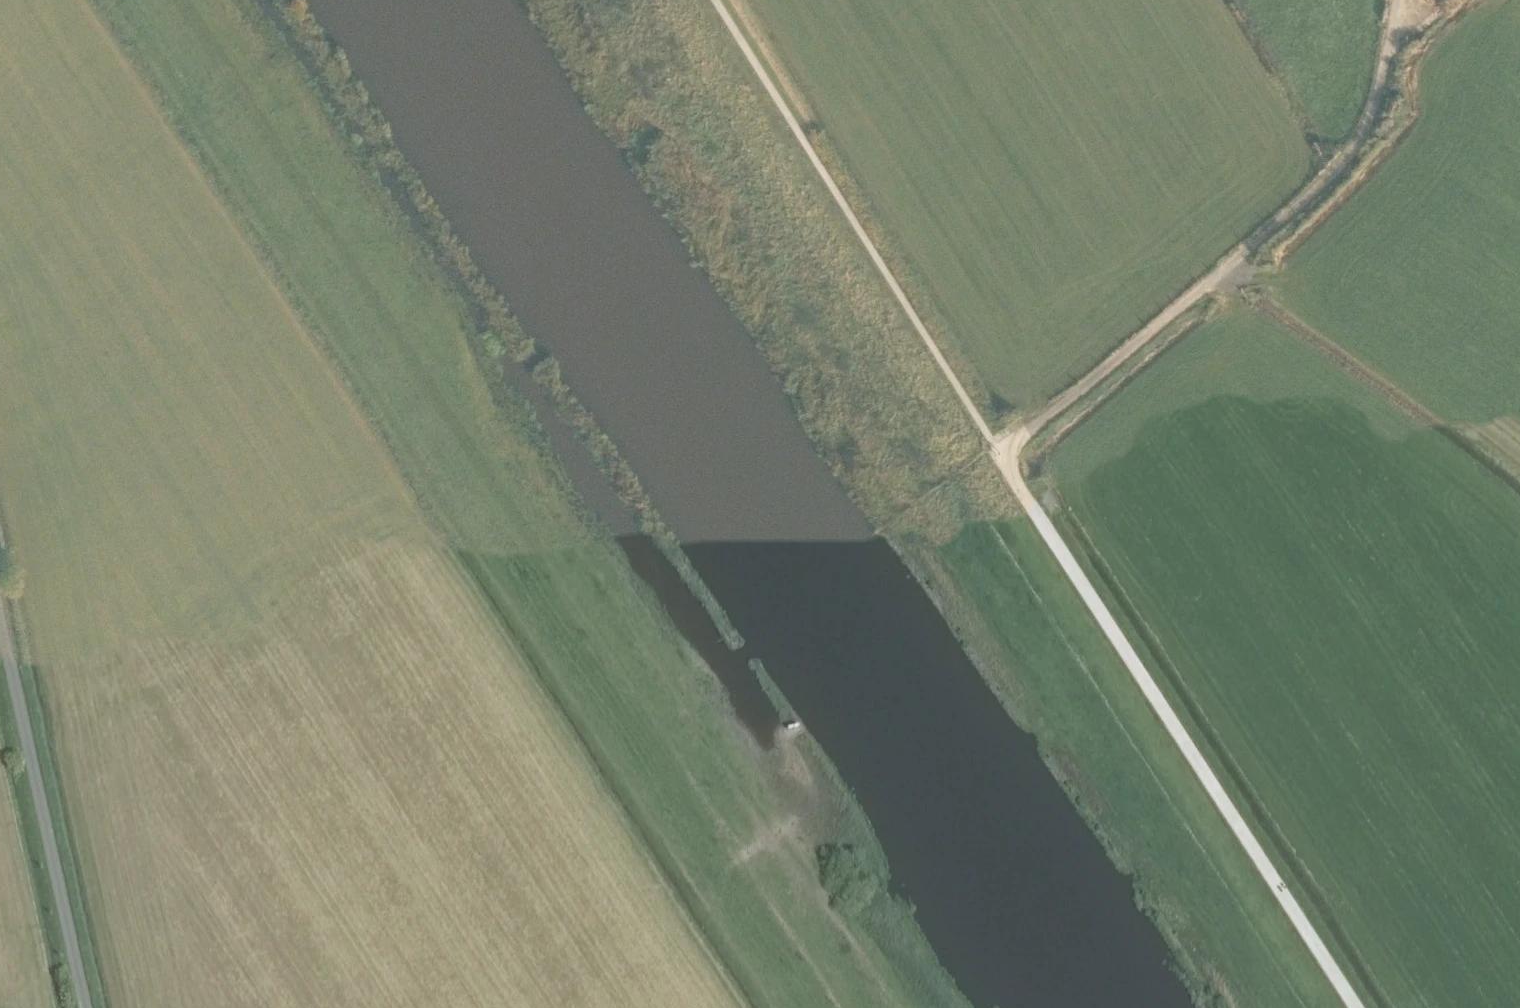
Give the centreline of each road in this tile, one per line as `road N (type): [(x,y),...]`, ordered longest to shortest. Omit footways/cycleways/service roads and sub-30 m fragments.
road 1 (unclassified): [(1357,1007),(1007,467)]
road 2 (unclassified): [(84,1007),(0,628)]

